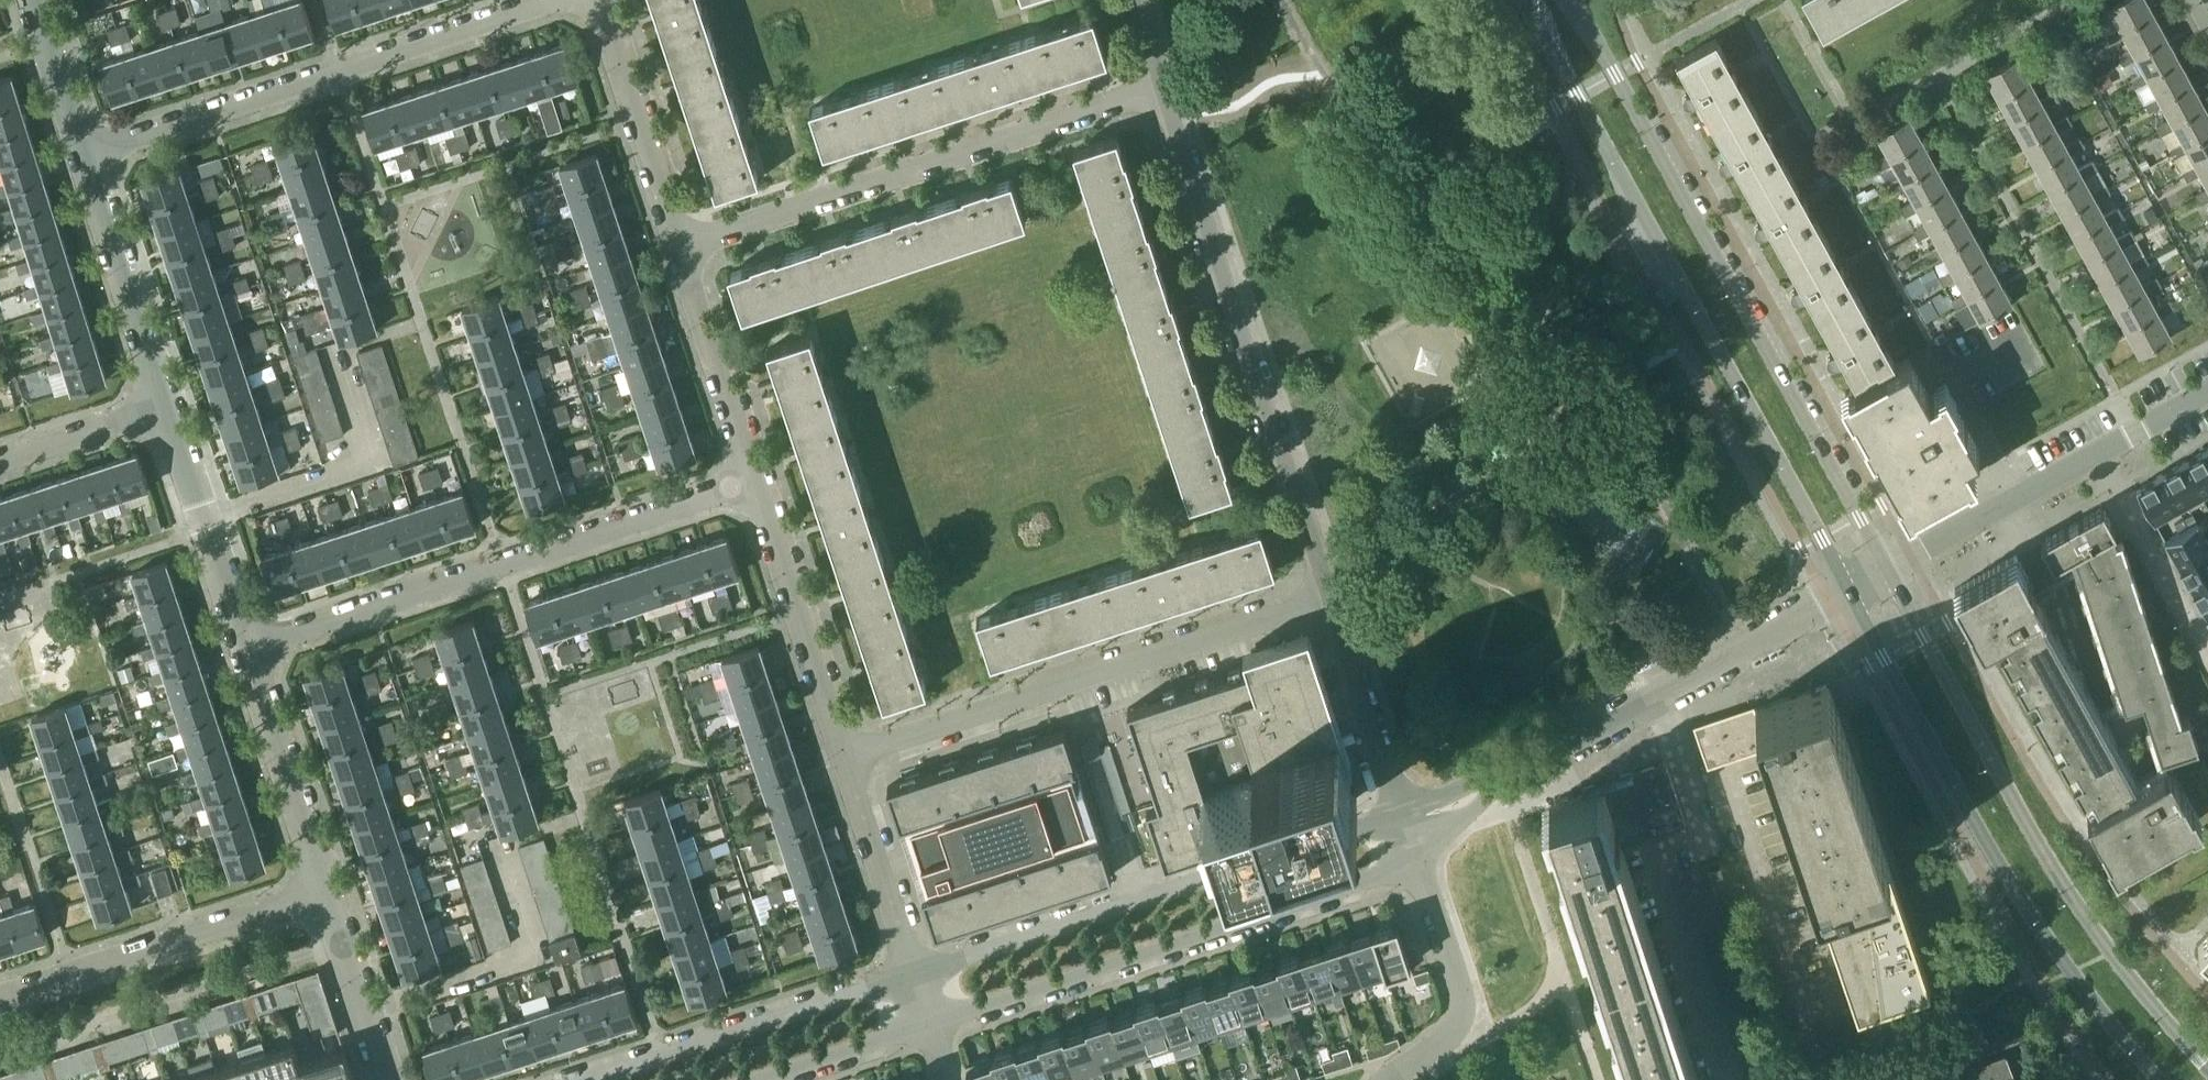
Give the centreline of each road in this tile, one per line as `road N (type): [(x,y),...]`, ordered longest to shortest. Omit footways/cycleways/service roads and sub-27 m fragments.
road 1 (tertiary): [(1525,0),(1852,590)]
road 2 (tertiary): [(1888,569),(1570,0)]
road 3 (tertiary): [(2207,1068),(2077,904),(1888,569)]
road 4 (tertiary): [(1852,590),(2018,889),(2162,1079)]
road 5 (residential): [(1327,595),(1159,87)]
road 6 (residential): [(246,643),(753,486)]
road 7 (residential): [(940,1038),(1369,882),(1413,835)]
road 8 (residential): [(1413,835),(1351,832),(920,970)]
road 9 (residential): [(1413,835),(1497,775),(1852,590)]
road 10 (residential): [(1159,87),(678,233)]
road 11 (residential): [(854,748),(1327,595)]
road 12 (residential): [(86,148),(555,0)]
road 13 (residential): [(920,970),(588,1079)]
road 14 (residential): [(0,988),(321,883)]
road 15 (residential): [(1413,835),(1464,1005),(1446,1041),(1388,1079)]
road 16 (residential): [(854,748),(753,486)]
road 17 (residential): [(753,486),(678,233)]
road 18 (residential): [(157,402),(86,148)]
road 19 (residential): [(246,643),(157,402)]
road 20 (residential): [(1413,835),(1327,595)]
road 21 (residential): [(321,883),(246,643)]
road 22 (residential): [(678,233),(597,0)]
road 23 (residential): [(1888,569),(2094,453)]
road 24 (residential): [(2094,453),(2207,656)]
road 25 (residential): [(920,970),(854,748)]
road 26 (residential): [(385,1079),(321,883)]
road 27 (residential): [(0,458),(157,402)]
road 28 (residential): [(86,148),(38,0)]
road 29 (residential): [(802,1079),(940,1038)]
road 30 (residential): [(2094,453),(2207,391)]

